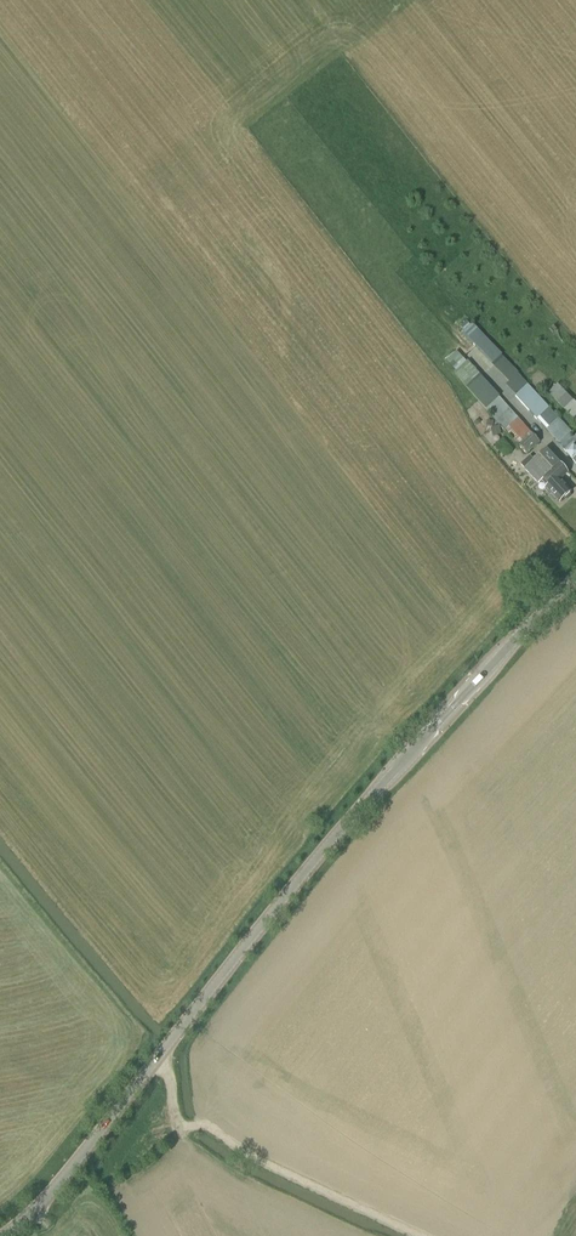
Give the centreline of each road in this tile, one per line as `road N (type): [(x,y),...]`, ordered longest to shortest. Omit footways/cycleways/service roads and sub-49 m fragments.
road 1 (secondary): [(156,1060),(331,841),(575,578)]
road 2 (track): [(156,1060),(172,1079),(183,1125),(210,1127),(260,1160),(424,1235)]
road 3 (secondary): [(156,1060),(56,1187),(3,1235)]

